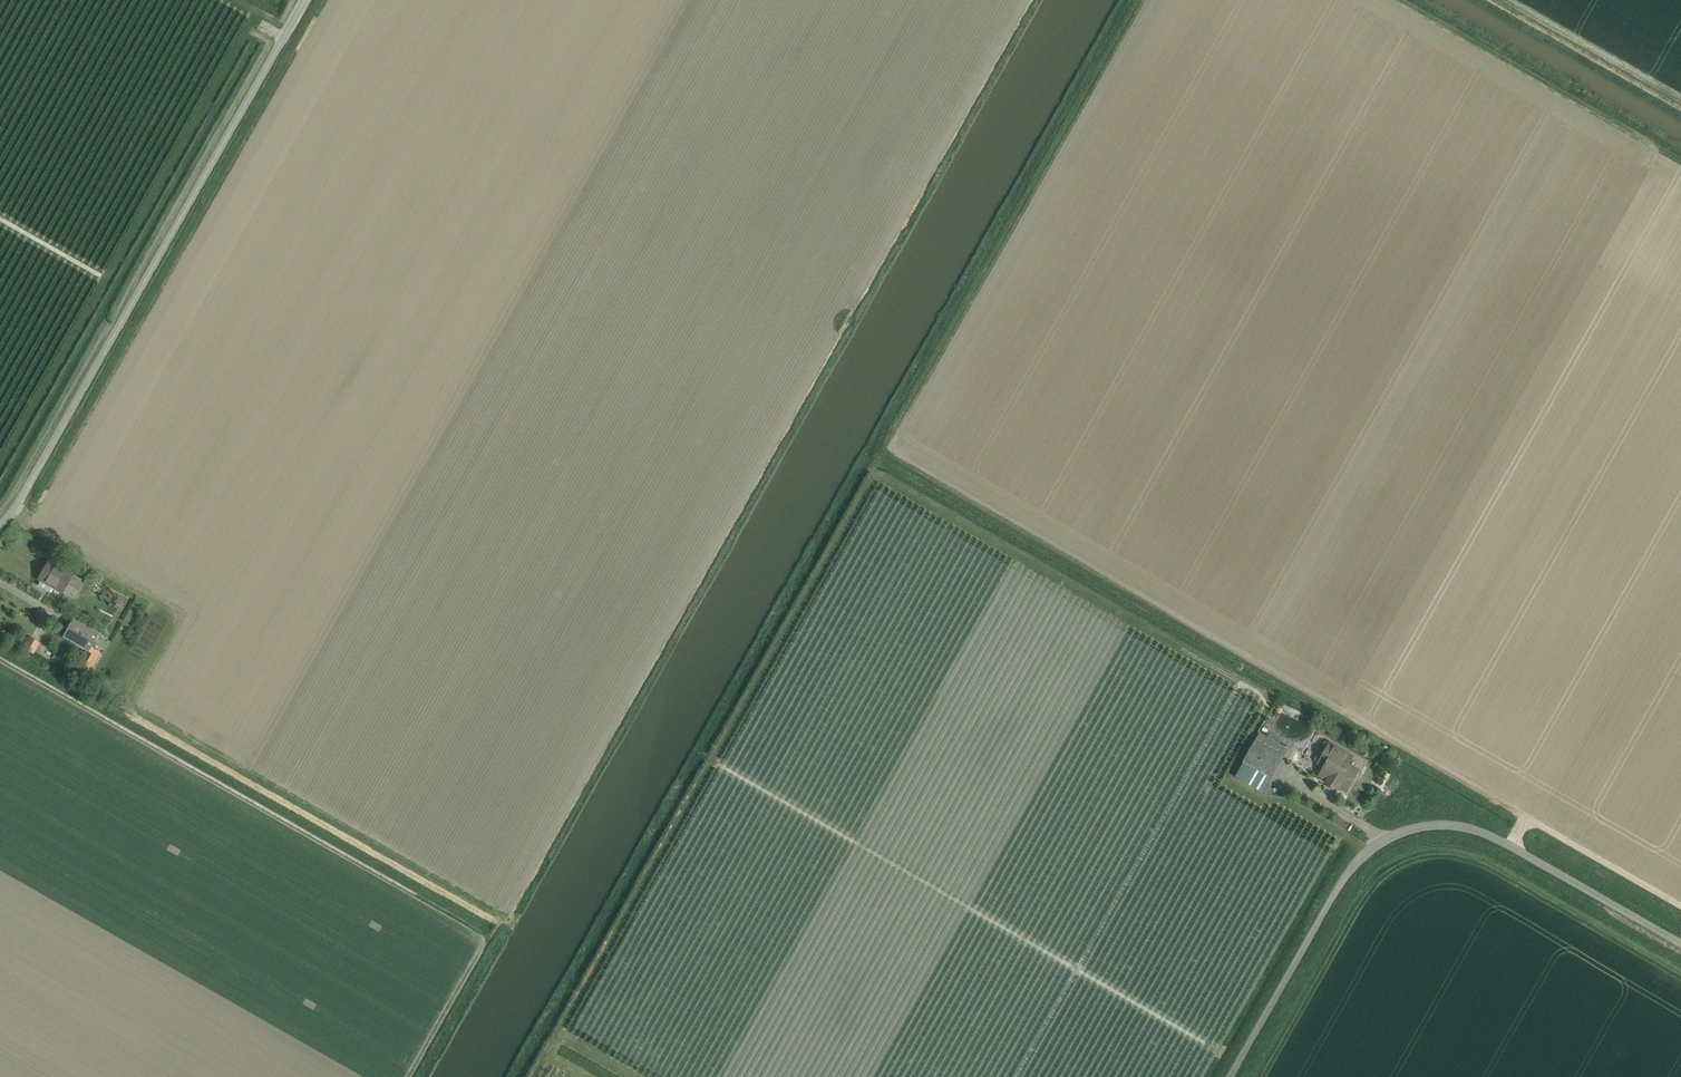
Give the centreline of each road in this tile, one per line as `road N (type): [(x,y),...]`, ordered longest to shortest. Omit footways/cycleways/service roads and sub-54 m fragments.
road 1 (unclassified): [(1233,1076),(1344,882),(1373,849),(1401,834),(1471,831),(1680,946)]
road 2 (unclassified): [(0,523),(302,0)]

